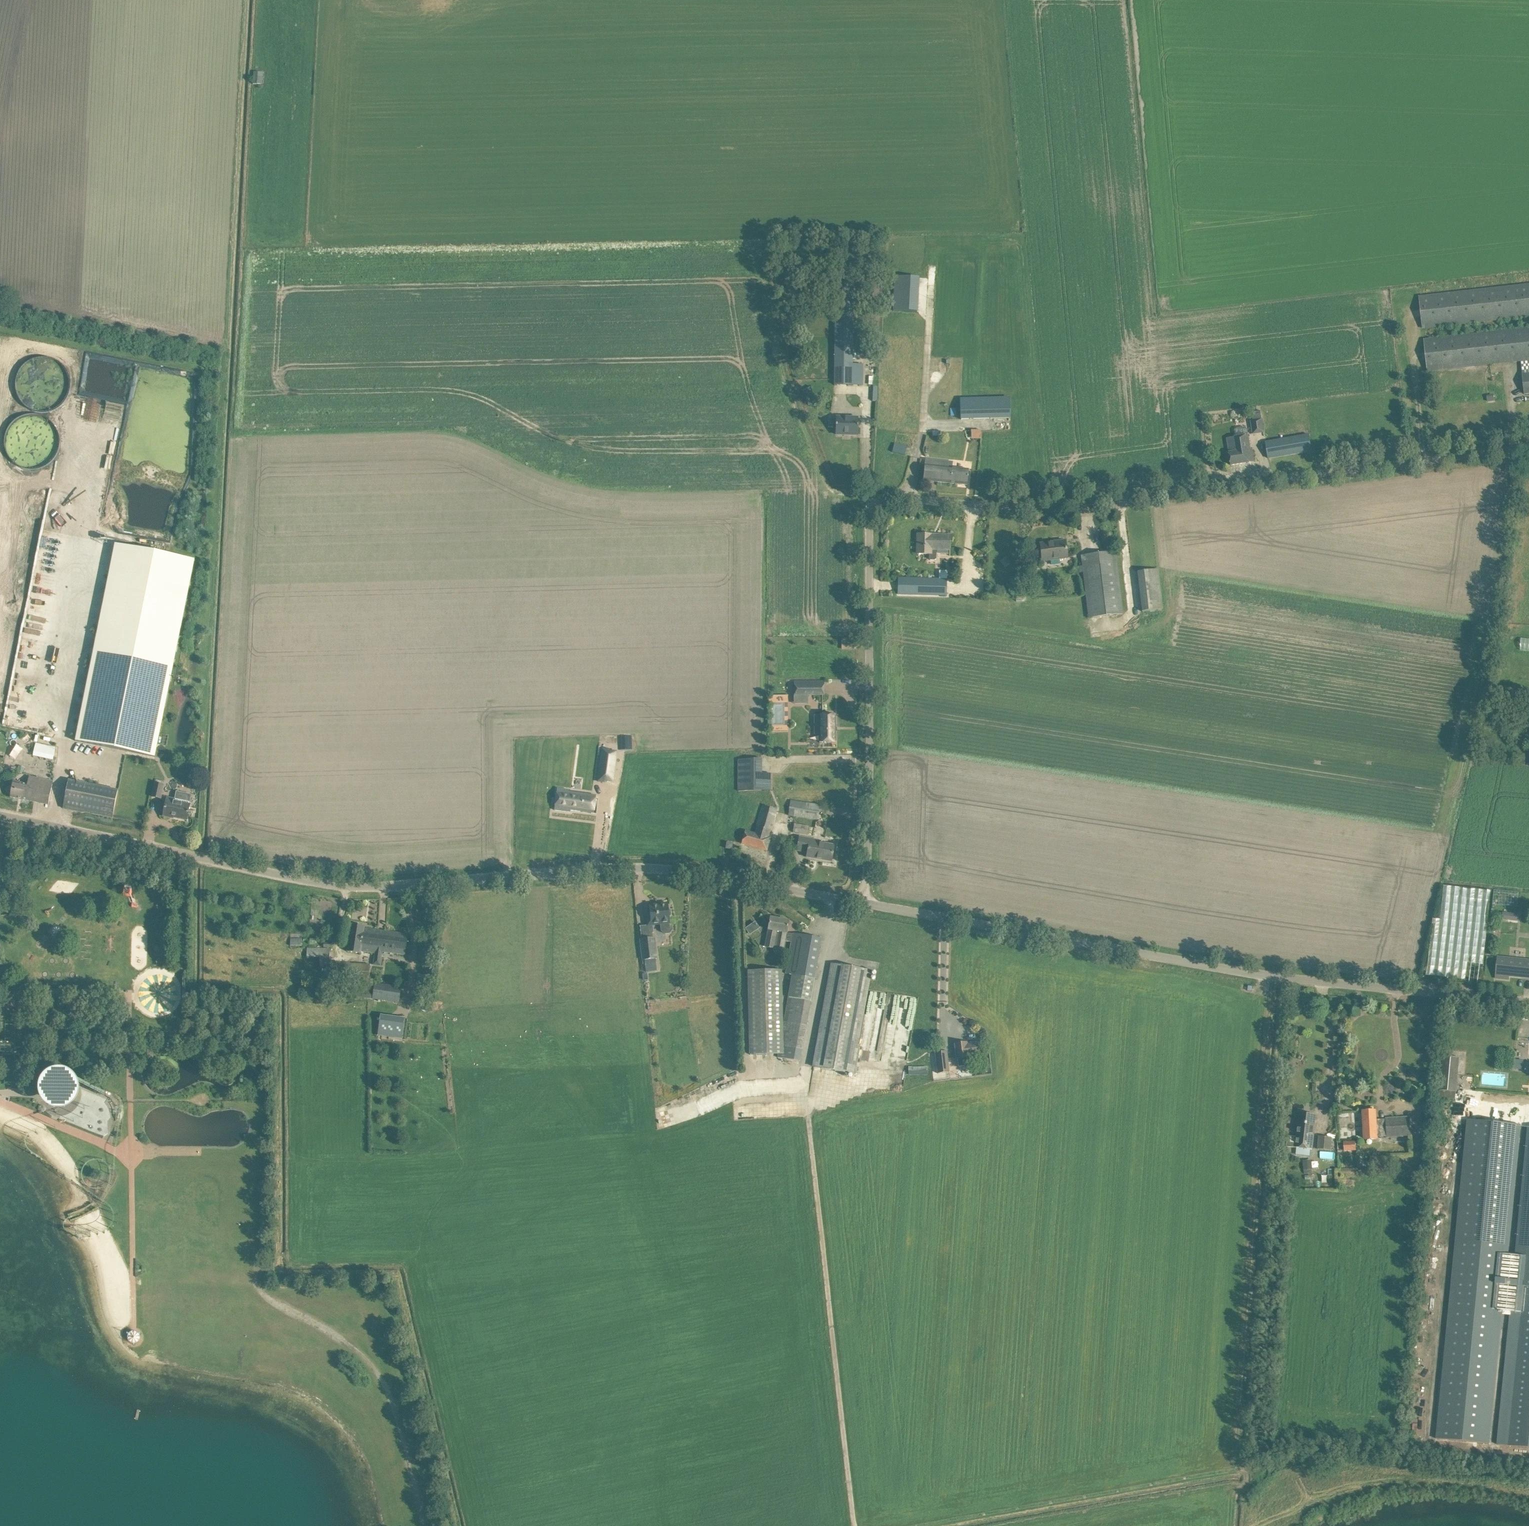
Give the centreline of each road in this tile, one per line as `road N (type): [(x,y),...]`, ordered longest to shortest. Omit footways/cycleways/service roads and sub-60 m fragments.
road 1 (unclassified): [(867,904),(874,498),(1050,504),(1528,448)]
road 2 (unclassified): [(867,904),(646,868),(347,885),(0,815)]
road 3 (unclassified): [(1528,1001),(1272,976),(867,904)]
road 4 (track): [(855,1525),(806,1087)]

